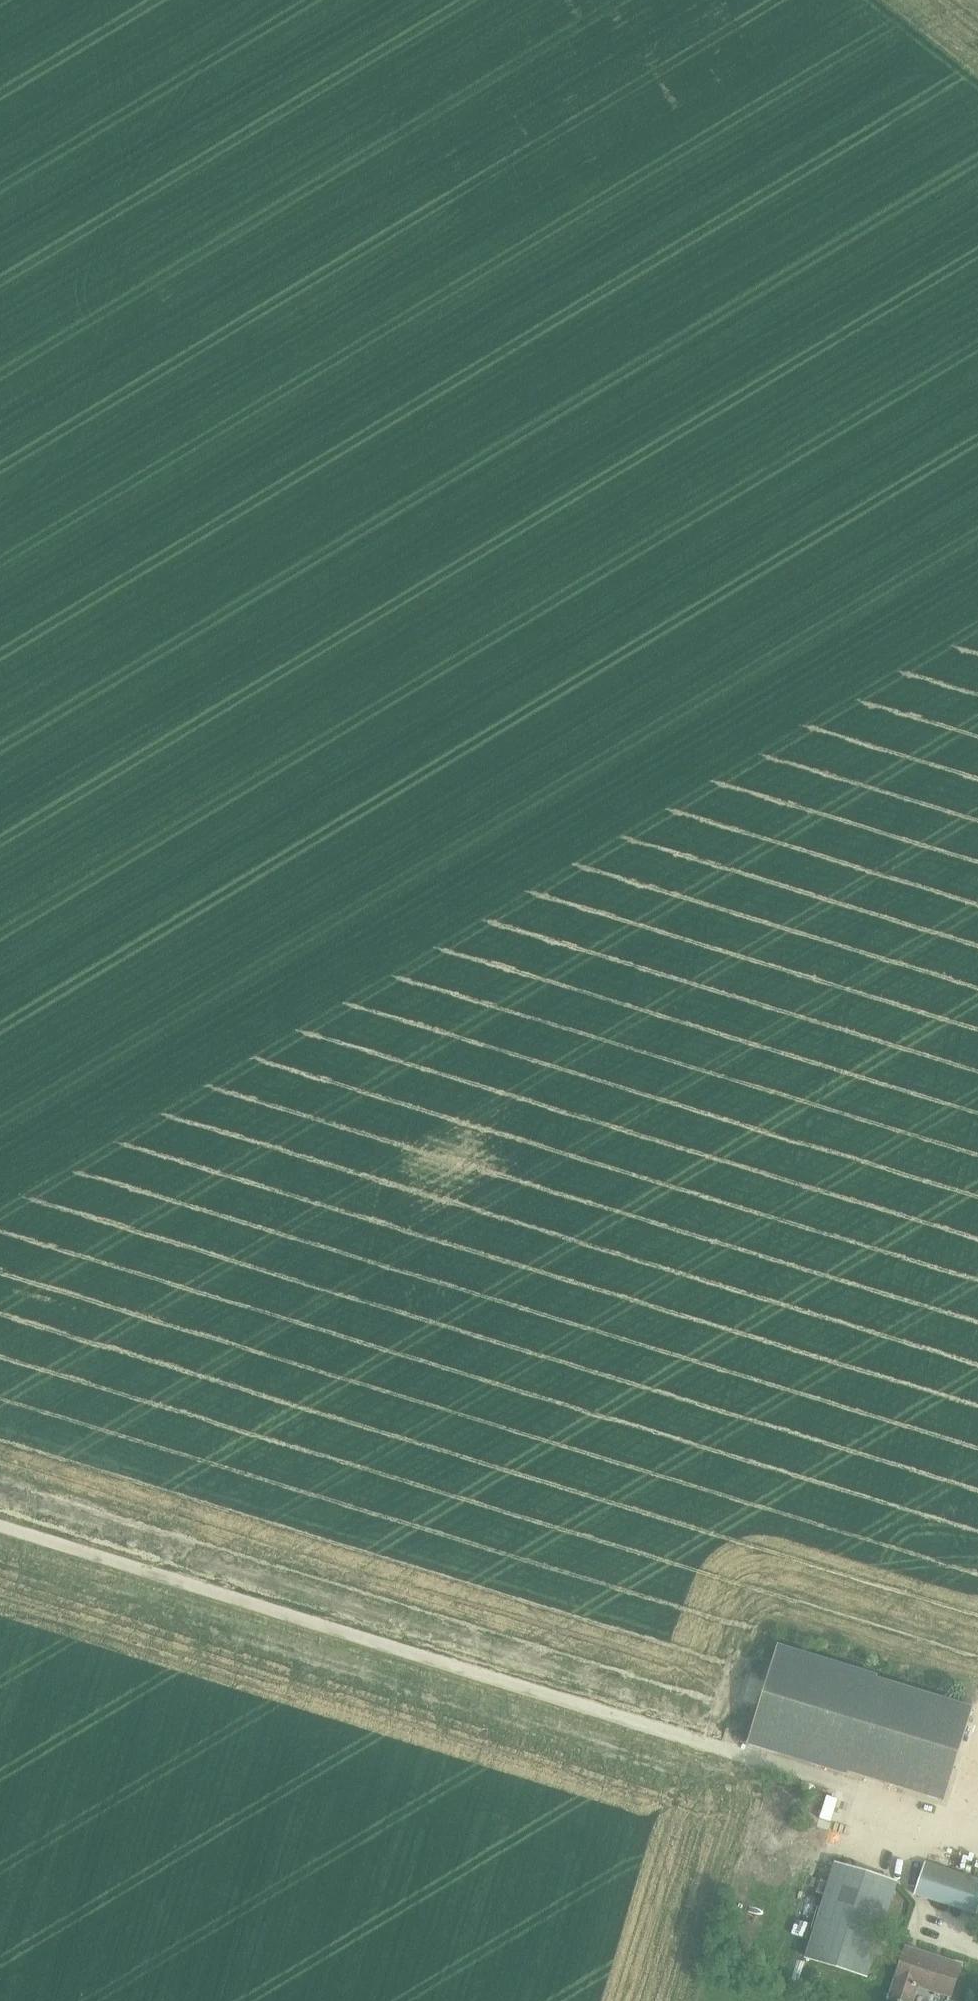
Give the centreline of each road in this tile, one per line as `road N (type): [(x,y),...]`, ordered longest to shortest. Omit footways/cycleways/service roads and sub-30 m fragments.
road 1 (track): [(0,1529),(977,1823)]

